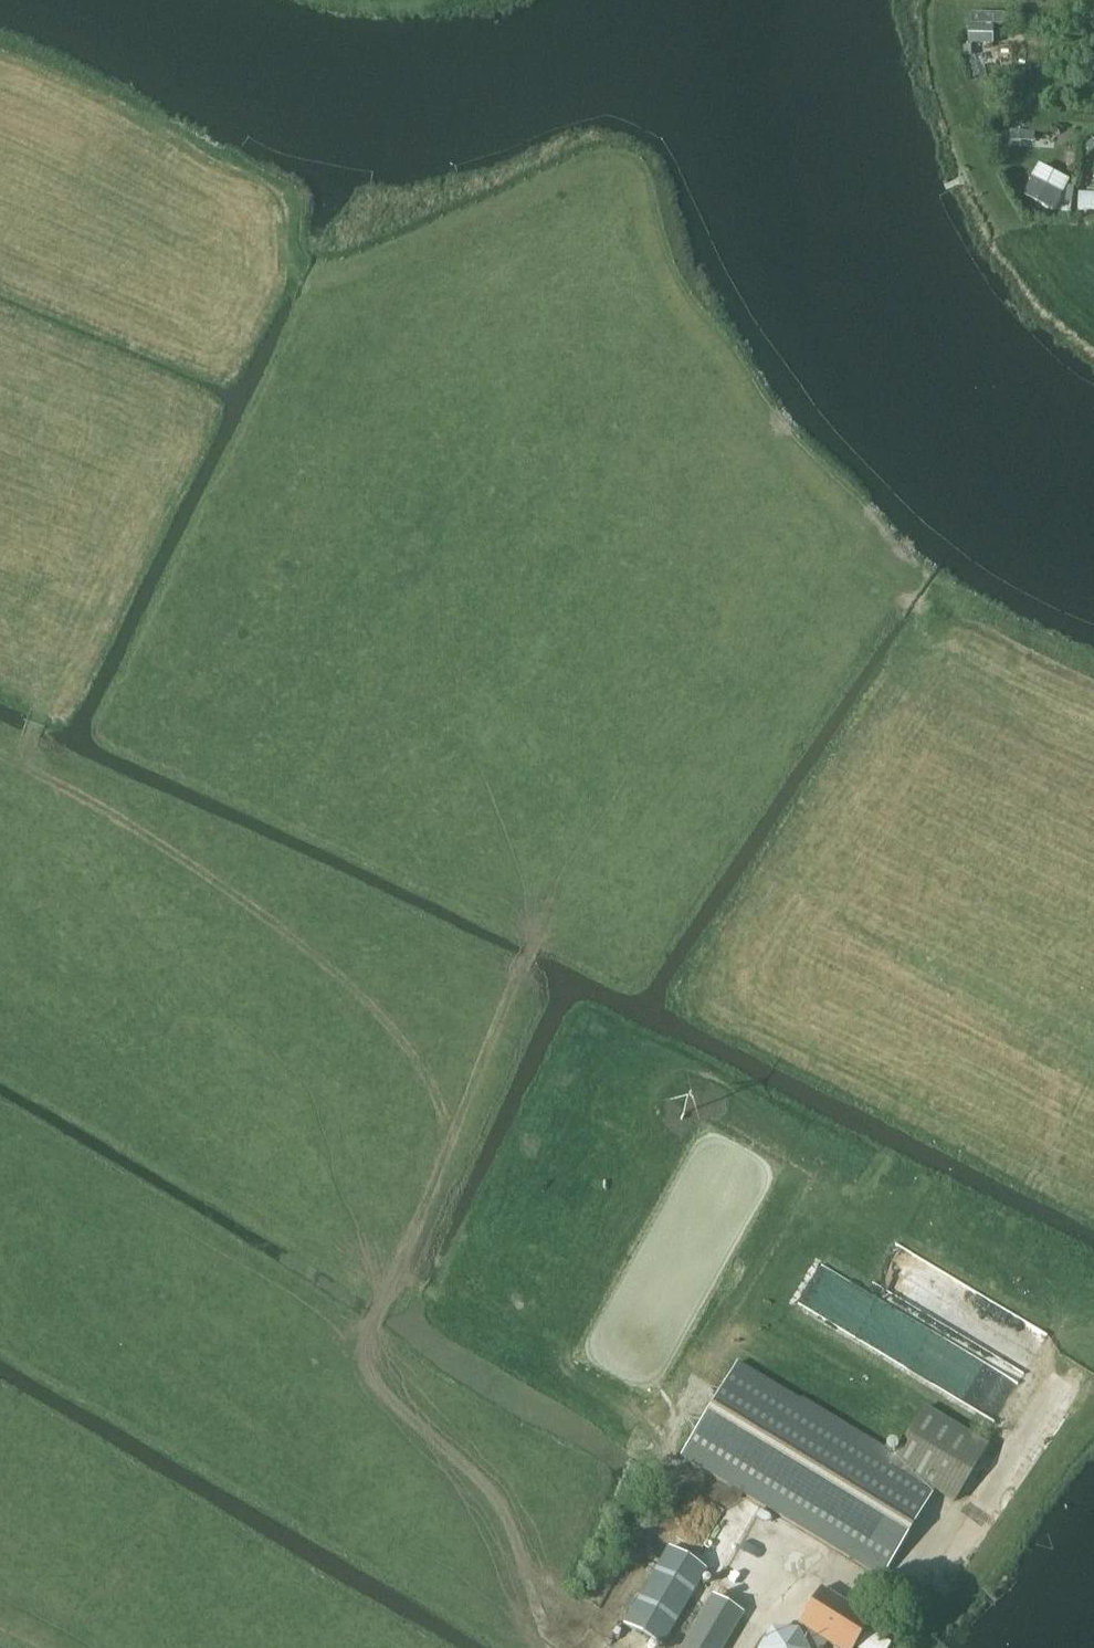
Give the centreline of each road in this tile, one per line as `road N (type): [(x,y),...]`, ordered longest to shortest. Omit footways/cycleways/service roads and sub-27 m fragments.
road 1 (track): [(572,1647),(485,1503),(395,1403),(366,1354),(397,1256),(459,1158),(543,930)]
road 2 (track): [(0,756),(386,1003),(450,1108),(459,1158)]

